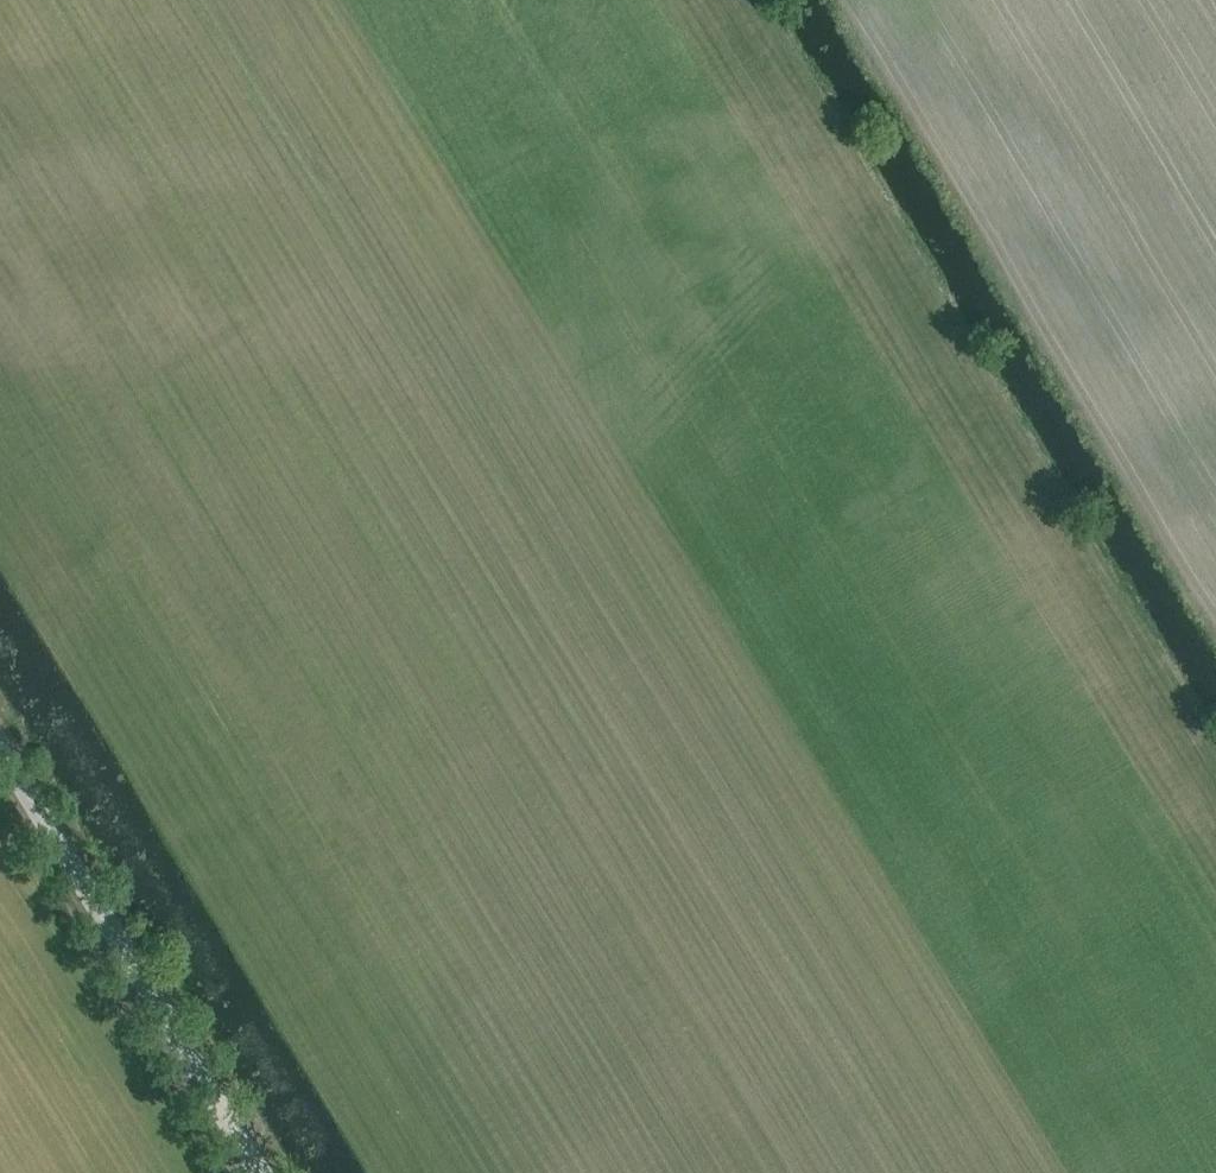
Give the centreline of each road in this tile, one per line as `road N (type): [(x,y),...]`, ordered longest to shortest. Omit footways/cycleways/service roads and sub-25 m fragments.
road 1 (tertiary): [(259,1172),(0,757)]

